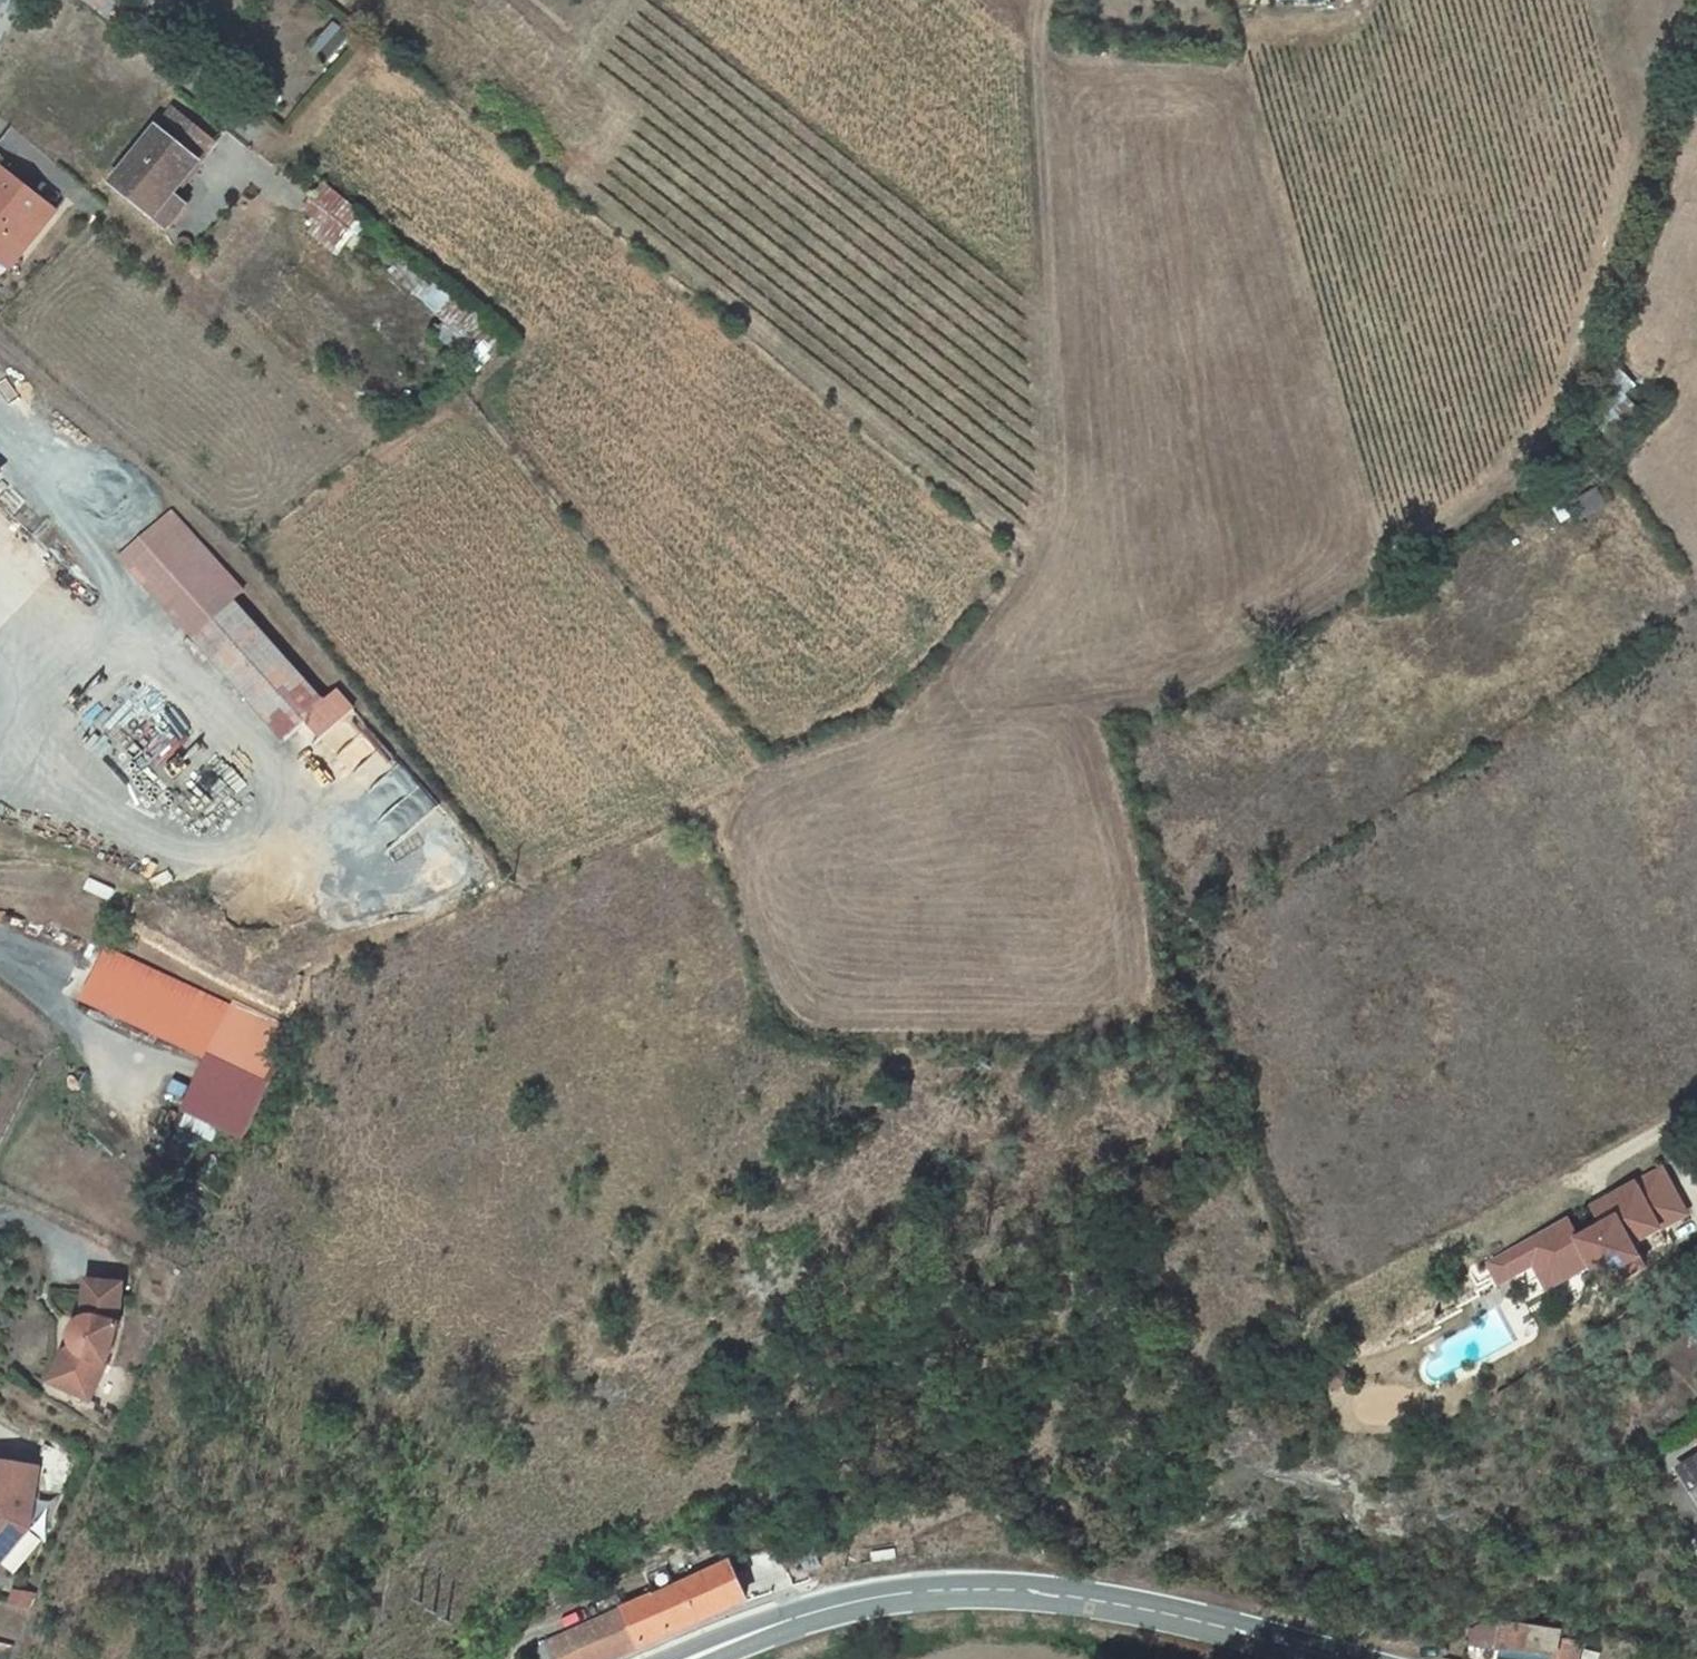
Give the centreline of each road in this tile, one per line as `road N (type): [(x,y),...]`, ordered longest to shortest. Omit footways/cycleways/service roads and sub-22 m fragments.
road 1 (primary): [(1323,1658),(1117,1603),(1013,1588),(901,1593),(802,1614),(682,1658)]

